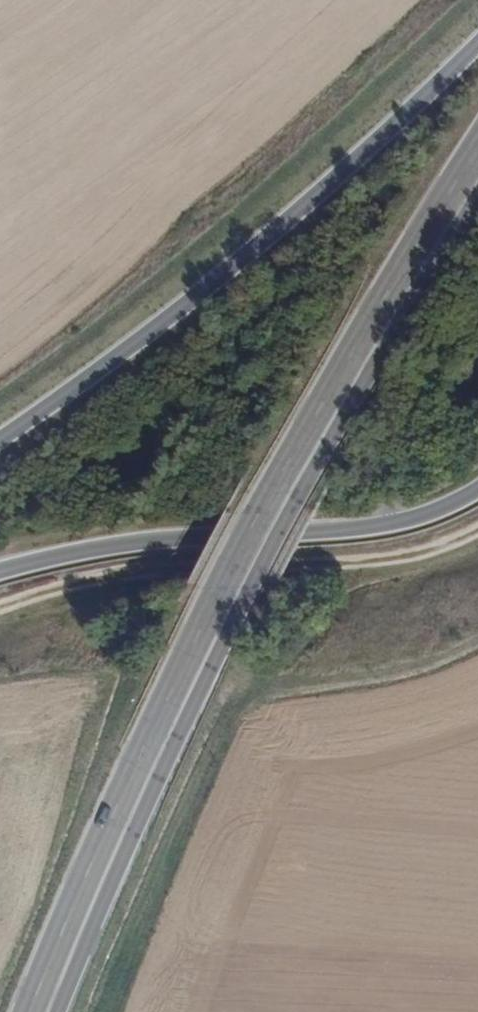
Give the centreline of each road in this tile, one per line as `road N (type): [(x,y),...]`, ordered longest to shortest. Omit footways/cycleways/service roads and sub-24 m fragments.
road 1 (primary): [(477,166),(225,598),(37,1011)]
road 2 (secondary): [(477,45),(254,248),(0,439)]
road 3 (track): [(477,524),(422,550),(147,571),(0,607)]
road 4 (primary): [(0,572),(181,536),(403,522),(477,491)]

